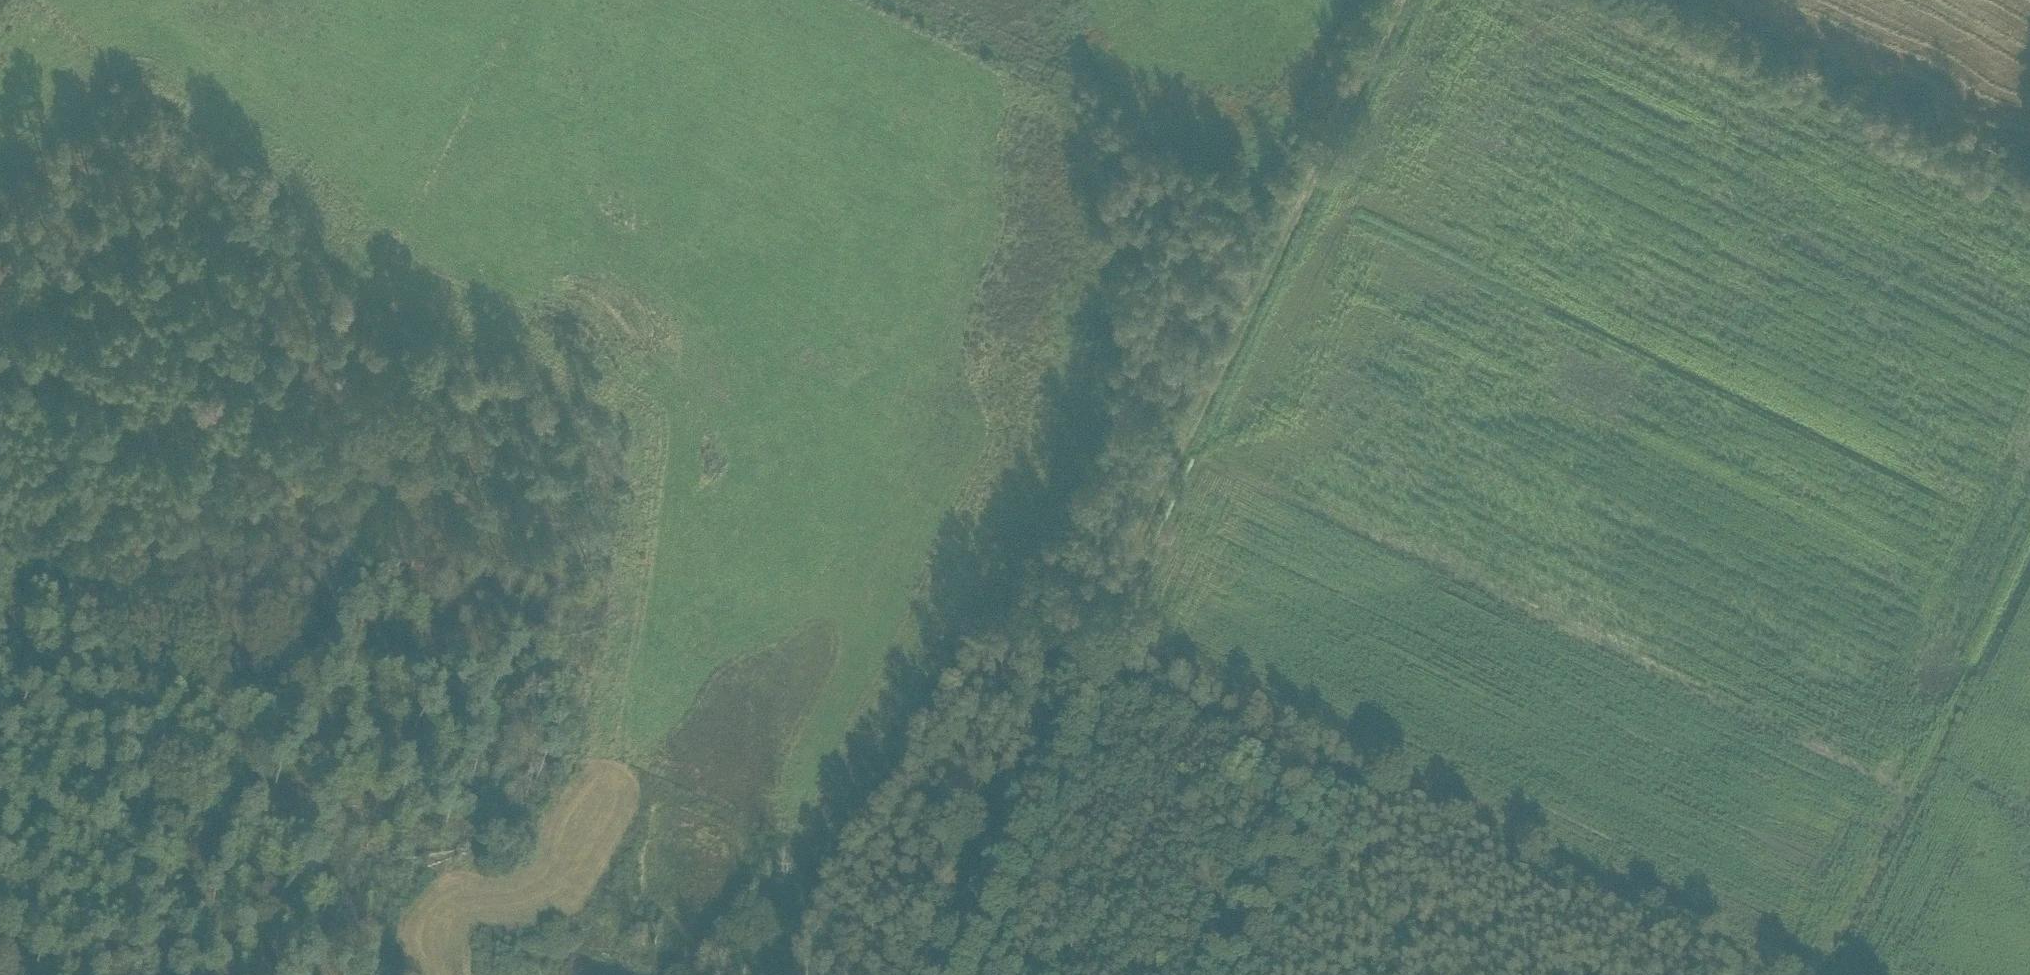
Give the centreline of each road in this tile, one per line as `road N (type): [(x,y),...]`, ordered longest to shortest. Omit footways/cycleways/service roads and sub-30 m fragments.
road 1 (track): [(1401,0),(916,974)]
road 2 (track): [(154,974),(456,347)]

